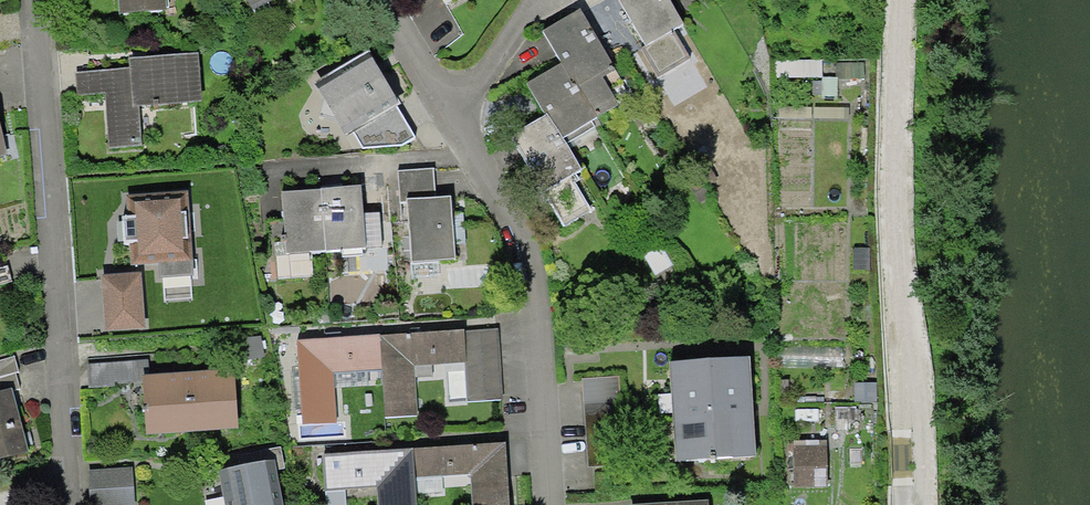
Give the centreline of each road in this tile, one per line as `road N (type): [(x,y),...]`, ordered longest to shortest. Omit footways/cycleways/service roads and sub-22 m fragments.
road 1 (residential): [(69,488),(35,0)]
road 2 (residential): [(545,504),(536,327),(443,113)]
road 3 (residential): [(443,113),(539,0)]
road 4 (residential): [(443,113),(384,0)]

